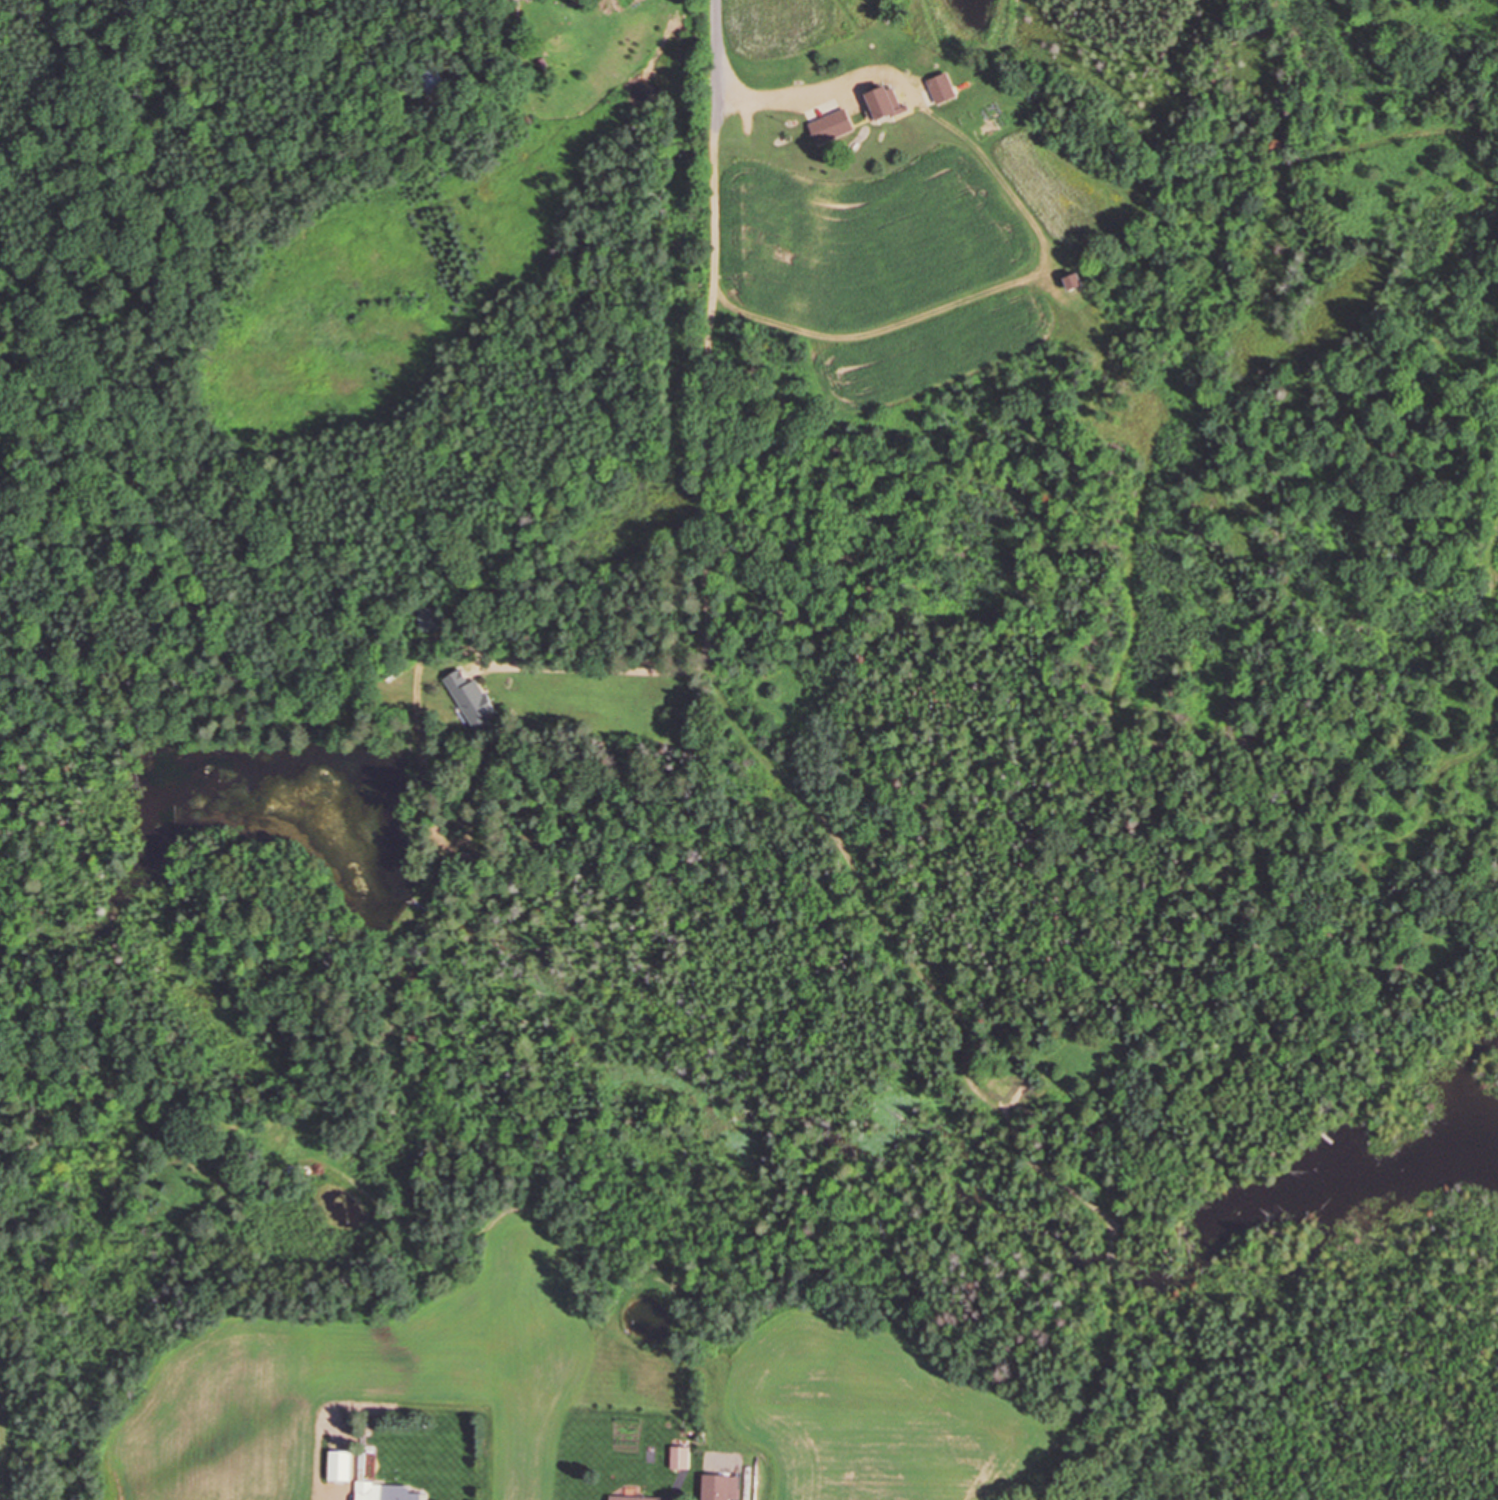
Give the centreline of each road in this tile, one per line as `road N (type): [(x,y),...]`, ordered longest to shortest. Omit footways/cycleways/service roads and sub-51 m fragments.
road 1 (residential): [(420,713),(428,674),(441,665),(687,670),(710,656),(718,0)]

